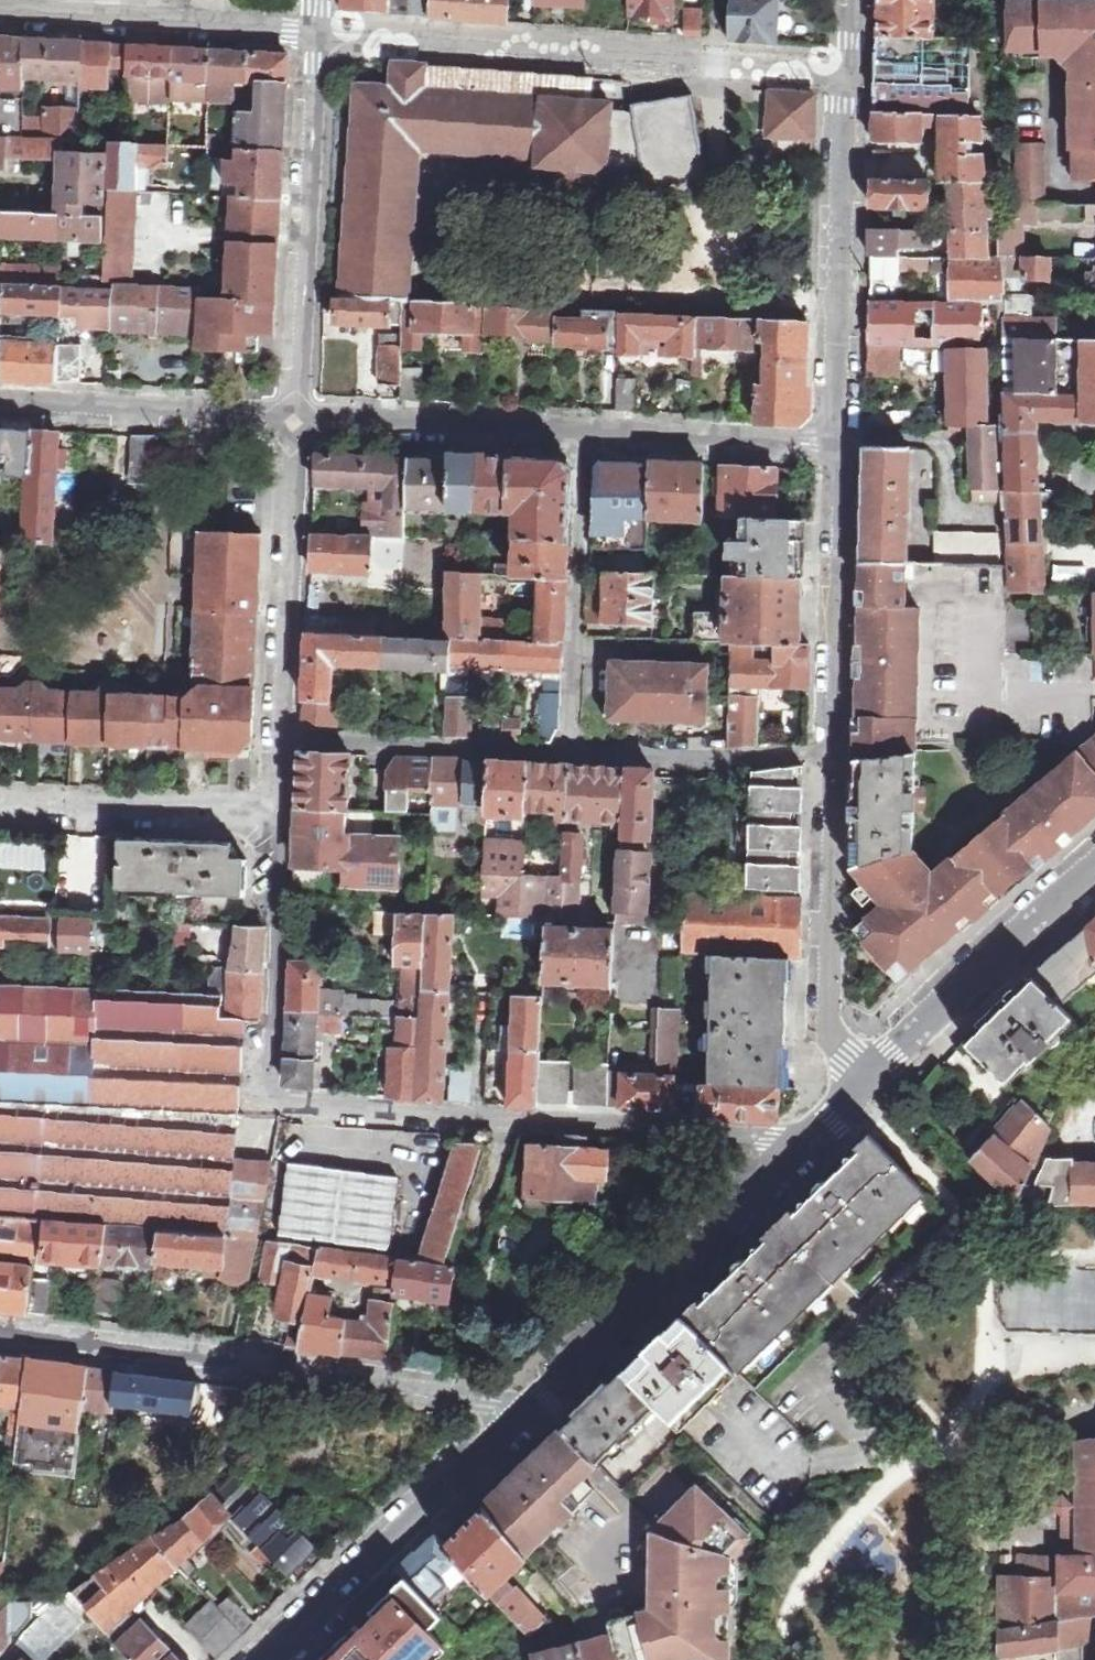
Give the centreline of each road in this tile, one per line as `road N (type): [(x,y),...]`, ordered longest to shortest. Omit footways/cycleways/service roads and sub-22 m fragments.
road 1 (residential): [(804,1139),(294,1108),(267,1095),(281,811)]
road 2 (residential): [(0,1335),(536,1404)]
road 3 (residential): [(854,0),(837,443)]
road 4 (residential): [(296,420),(317,33)]
road 5 (tertiary): [(536,1404),(804,1139)]
road 6 (tertiary): [(260,1659),(536,1404)]
road 7 (residential): [(829,751),(821,1038),(861,1087)]
road 8 (residential): [(584,433),(569,757)]
road 9 (residential): [(283,739),(296,420)]
road 10 (residential): [(317,33),(0,13)]
road 11 (tertiary): [(861,1087),(1094,872)]
road 12 (residential): [(837,443),(829,751)]
road 13 (residential): [(296,420),(0,405)]
road 14 (residential): [(584,433),(296,420)]
road 15 (residential): [(283,739),(569,757)]
road 16 (residential): [(0,798),(281,811)]
road 17 (residential): [(569,757),(684,761),(829,751)]
road 18 (residential): [(837,443),(584,433)]

